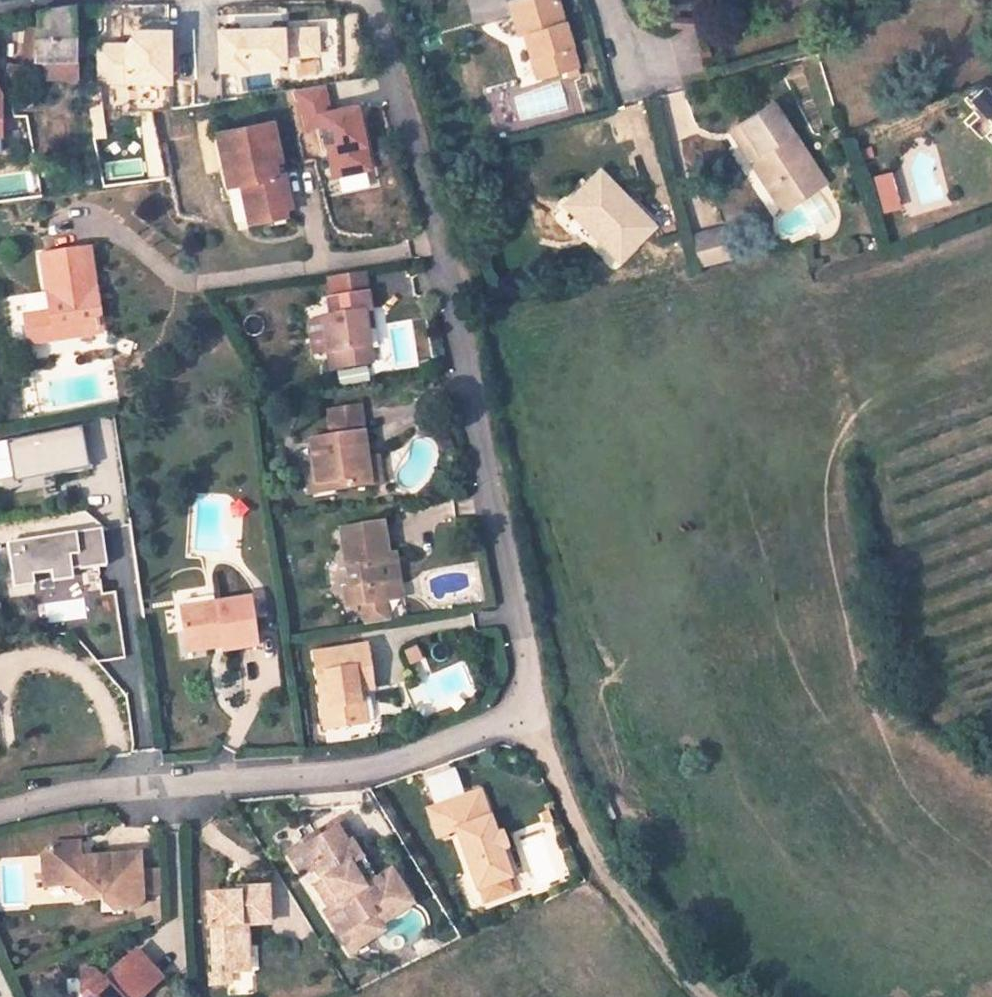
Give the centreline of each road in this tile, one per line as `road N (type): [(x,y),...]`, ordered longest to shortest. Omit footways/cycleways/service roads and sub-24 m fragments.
road 1 (residential): [(368,0),(448,301),(526,655),(529,713),(356,778),(131,791),(0,813)]
road 2 (track): [(529,713),(599,876),(701,996)]
road 3 (residential): [(600,0),(614,50),(633,66),(685,56)]

